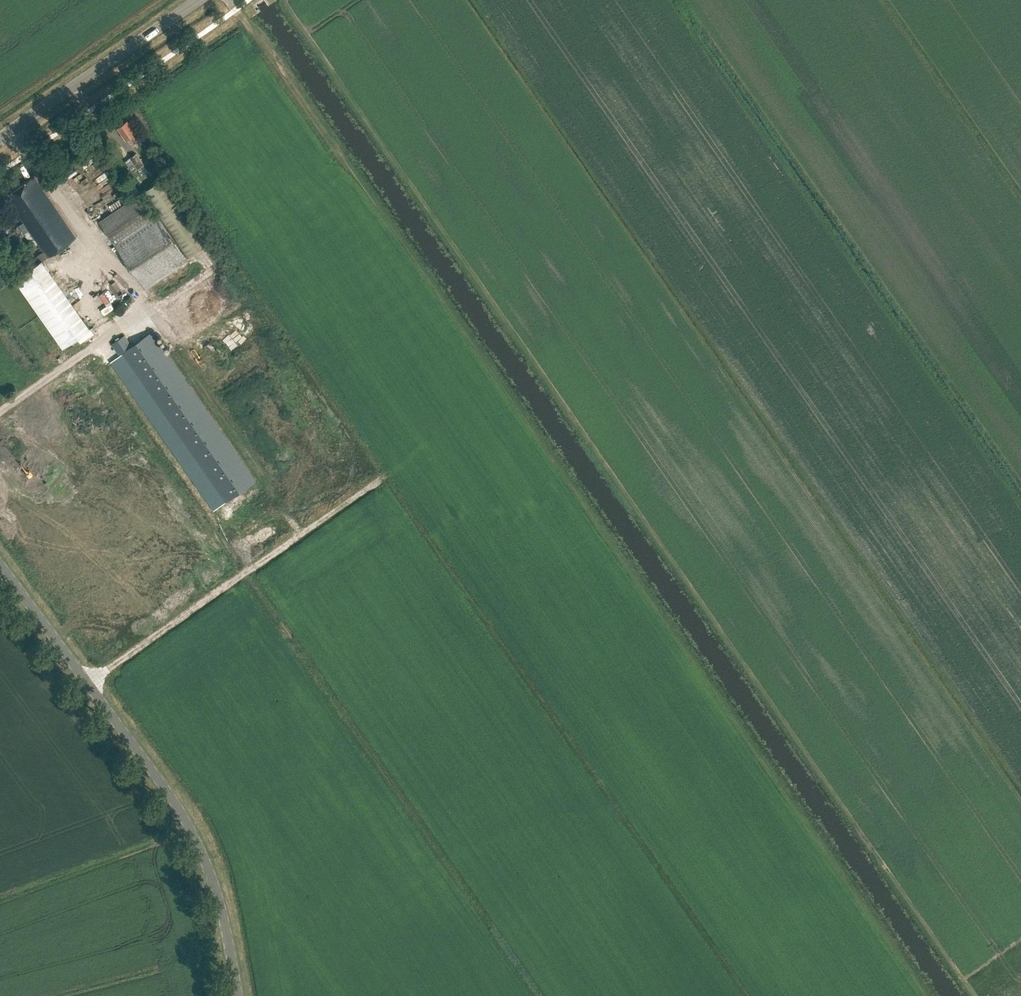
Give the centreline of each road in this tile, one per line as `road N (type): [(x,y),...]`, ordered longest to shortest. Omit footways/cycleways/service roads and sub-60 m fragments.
road 1 (track): [(974,995),(287,0)]
road 2 (track): [(927,995),(235,10)]
road 3 (tertiary): [(237,995),(220,899),(199,844),(0,565)]
road 4 (tertiary): [(0,139),(199,0)]

